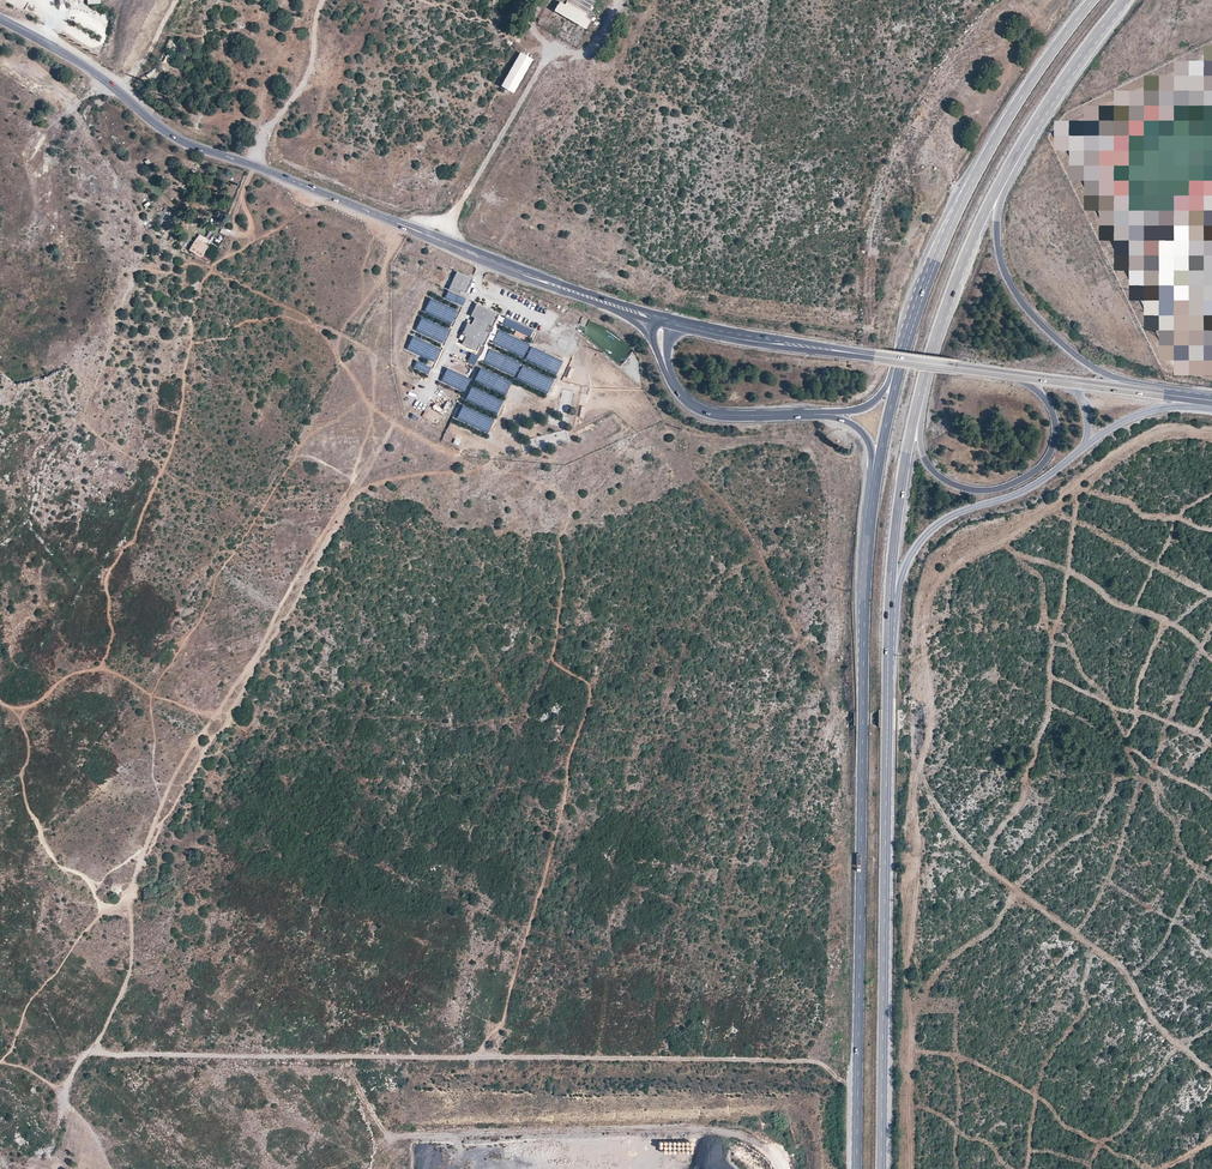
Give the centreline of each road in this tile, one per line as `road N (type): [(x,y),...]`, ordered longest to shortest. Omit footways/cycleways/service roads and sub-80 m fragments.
road 1 (track): [(90,1054),(818,1061),(859,1089)]
road 2 (primary): [(649,317),(193,147),(153,126),(83,65),(0,19)]
road 3 (track): [(406,227),(380,286),(387,302),(374,368),(375,450),(213,732)]
road 4 (primary): [(863,649),(858,1168)]
road 5 (primary): [(883,1168),(888,689)]
road 6 (primary): [(1012,374),(1050,409),(1054,436),(1044,459),(992,490),(943,479),(920,453),(916,425),(955,279)]
road 7 (track): [(0,700),(13,707),(33,704),(88,669),(196,709),(213,732),(172,796),(130,892)]
road 8 (primary): [(888,689),(892,551),(908,433),(955,279)]
road 9 (primary): [(1194,397),(1085,361),(1031,317),(1014,292),(998,247),(1001,200),(1047,103)]
road 10 (primary): [(1091,0),(997,131),(953,216),(906,336)]
road 11 (primary): [(1012,374),(674,322)]
road 12 (primary): [(888,689),(896,595),(916,541),(949,514),(1026,485),(1078,449)]
road 13 (primary): [(906,336),(870,518),(863,649)]
road 14 (primary): [(822,414),(848,421),(870,444),(858,590),(863,649)]
road 15 (track): [(102,915),(85,877),(59,866),(42,839),(22,774),(29,743),(9,706)]
road 16 (track): [(130,892),(130,974),(63,1101)]
road 17 (primary): [(955,279),(996,187),(1047,103)]
road 18 (primary): [(663,359),(677,388),(709,408),(822,414)]
road 19 (track): [(253,165),(311,71),(319,0)]
road 20 (primary): [(1078,449),(1131,415),(1211,404)]
road 21 (primary): [(1047,103),(1123,0)]
road 22 (primary): [(1194,397),(1068,381)]
road 23 (primary): [(906,336),(875,400),(822,414)]

